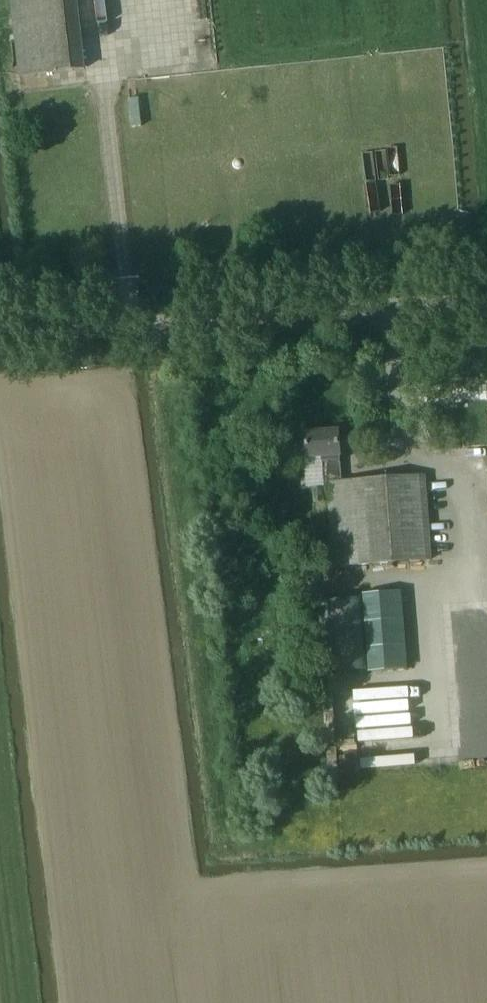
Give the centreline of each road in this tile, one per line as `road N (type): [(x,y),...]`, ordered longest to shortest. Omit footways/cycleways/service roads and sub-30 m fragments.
road 1 (unclassified): [(0,349),(486,306)]

